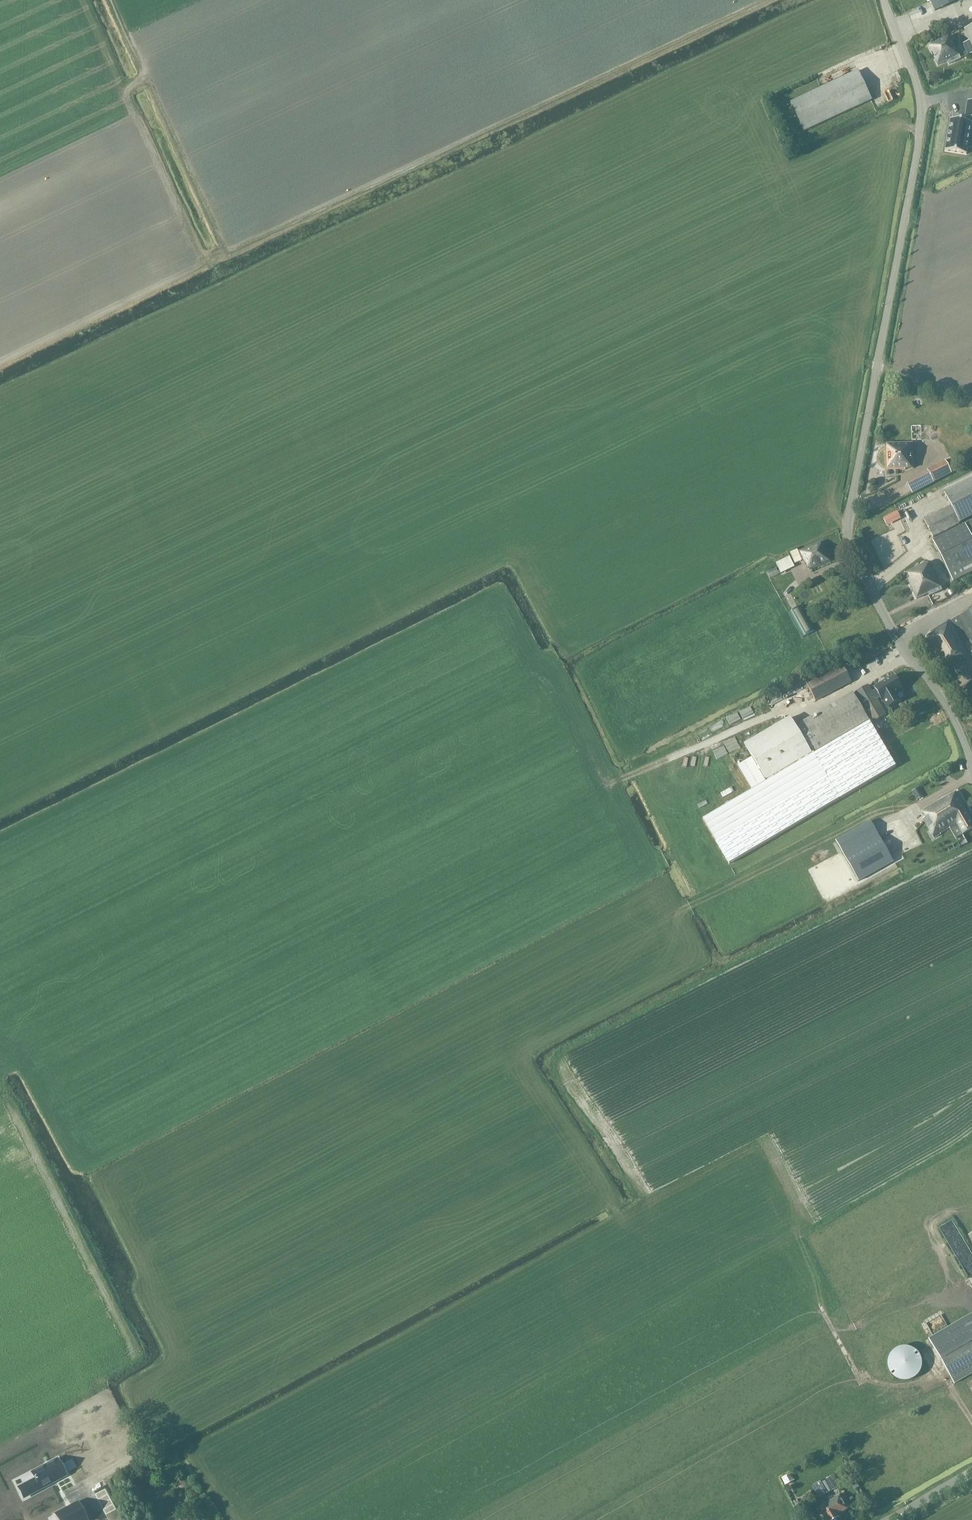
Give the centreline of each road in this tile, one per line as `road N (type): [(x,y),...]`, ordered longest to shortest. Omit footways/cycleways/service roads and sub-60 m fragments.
road 1 (unclassified): [(971,761),(934,687),(896,639),(847,528),(919,106),(886,0)]

